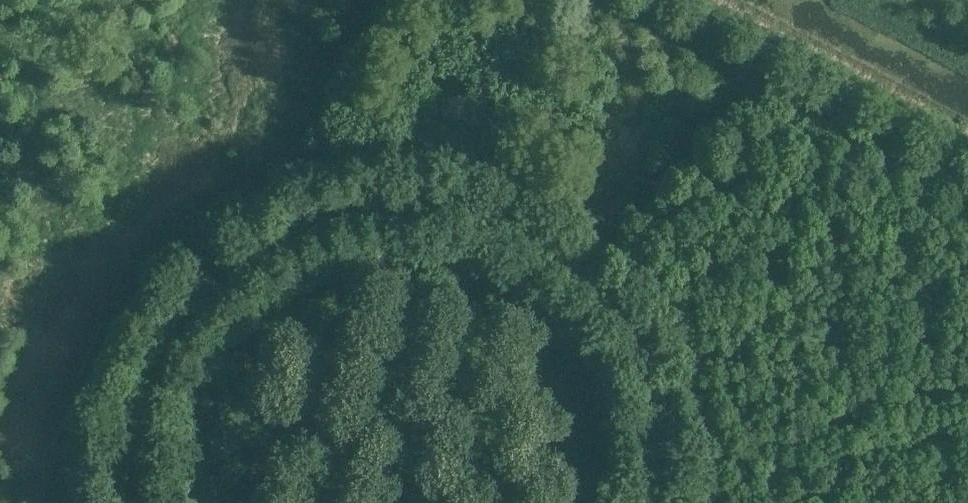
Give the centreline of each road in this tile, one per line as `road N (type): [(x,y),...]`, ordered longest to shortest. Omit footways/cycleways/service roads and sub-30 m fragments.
road 1 (track): [(967,152),(682,0)]

